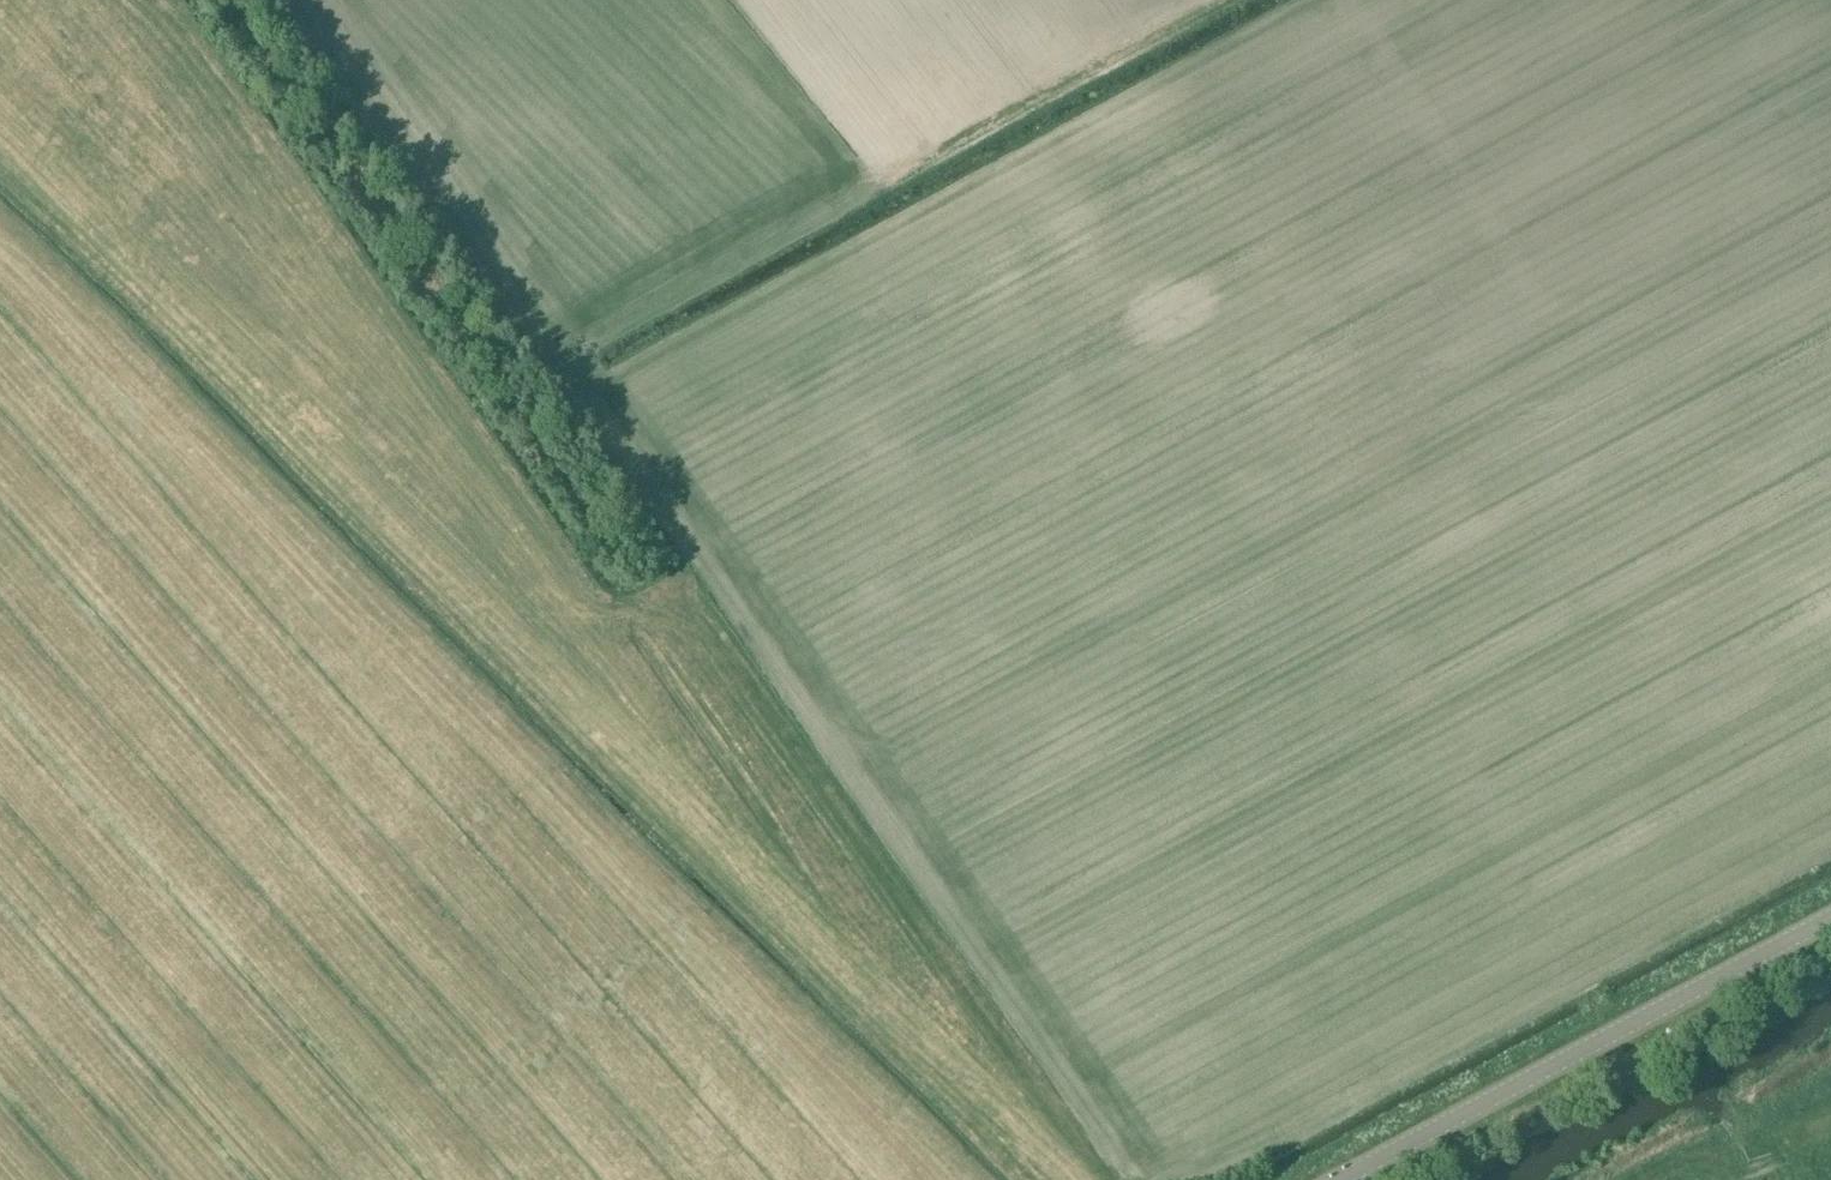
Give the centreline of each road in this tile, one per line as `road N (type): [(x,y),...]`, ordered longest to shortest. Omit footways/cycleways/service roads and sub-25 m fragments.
road 1 (tertiary): [(1341,1179),(1830,918)]

